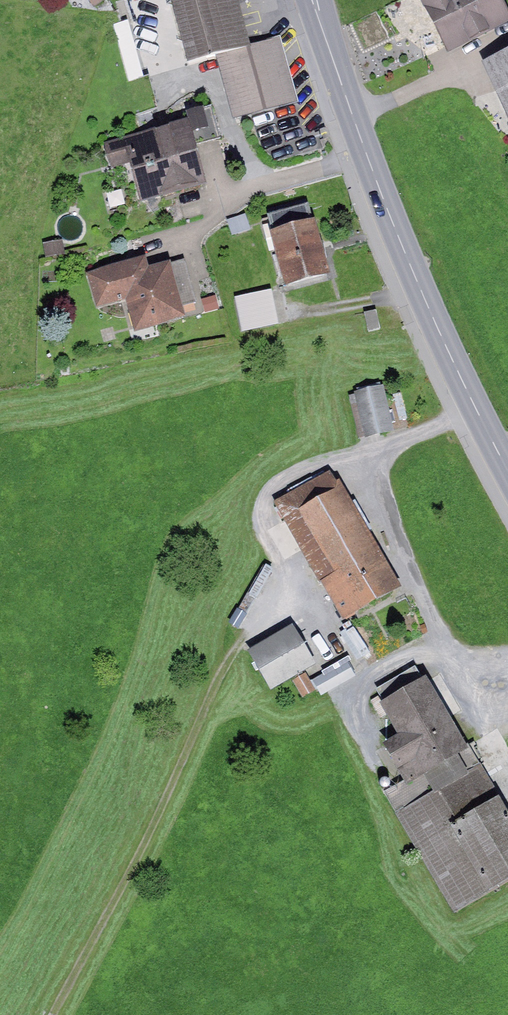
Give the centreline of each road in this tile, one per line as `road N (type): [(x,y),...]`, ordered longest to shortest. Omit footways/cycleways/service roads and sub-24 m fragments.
road 1 (primary): [(317,0),(349,117),(421,297),(507,481)]
road 2 (track): [(248,630),(54,1014)]

